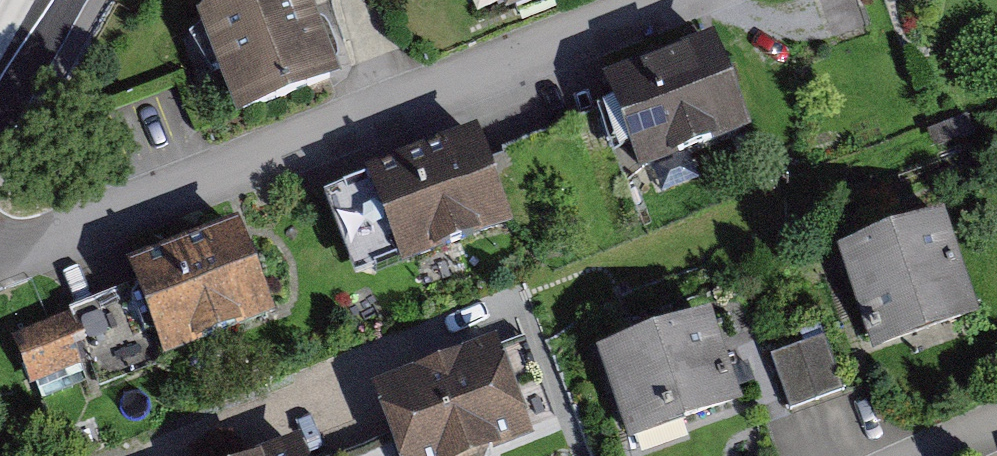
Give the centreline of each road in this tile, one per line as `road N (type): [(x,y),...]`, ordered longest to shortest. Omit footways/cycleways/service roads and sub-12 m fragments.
road 1 (residential): [(0,253),(253,164),(670,0)]

